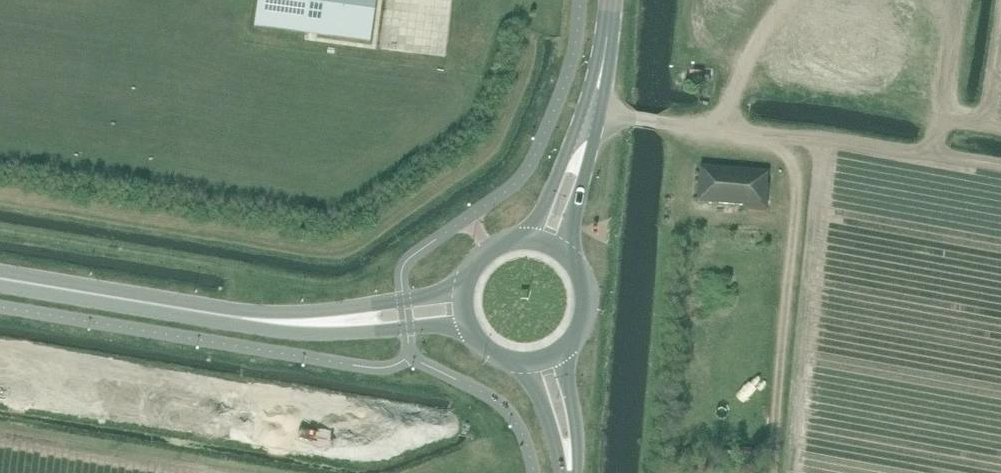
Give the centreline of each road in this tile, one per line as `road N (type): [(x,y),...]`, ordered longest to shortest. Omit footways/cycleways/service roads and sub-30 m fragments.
road 1 (track): [(1000,159),(592,109)]
road 2 (tertiary): [(0,279),(268,323),(338,321)]
road 3 (tertiary): [(583,138),(610,0)]
road 4 (tertiary): [(338,321),(384,330),(470,324)]
road 5 (tertiary): [(466,290),(380,303),(338,321)]
road 6 (unclassified): [(570,472),(575,415),(559,351)]

